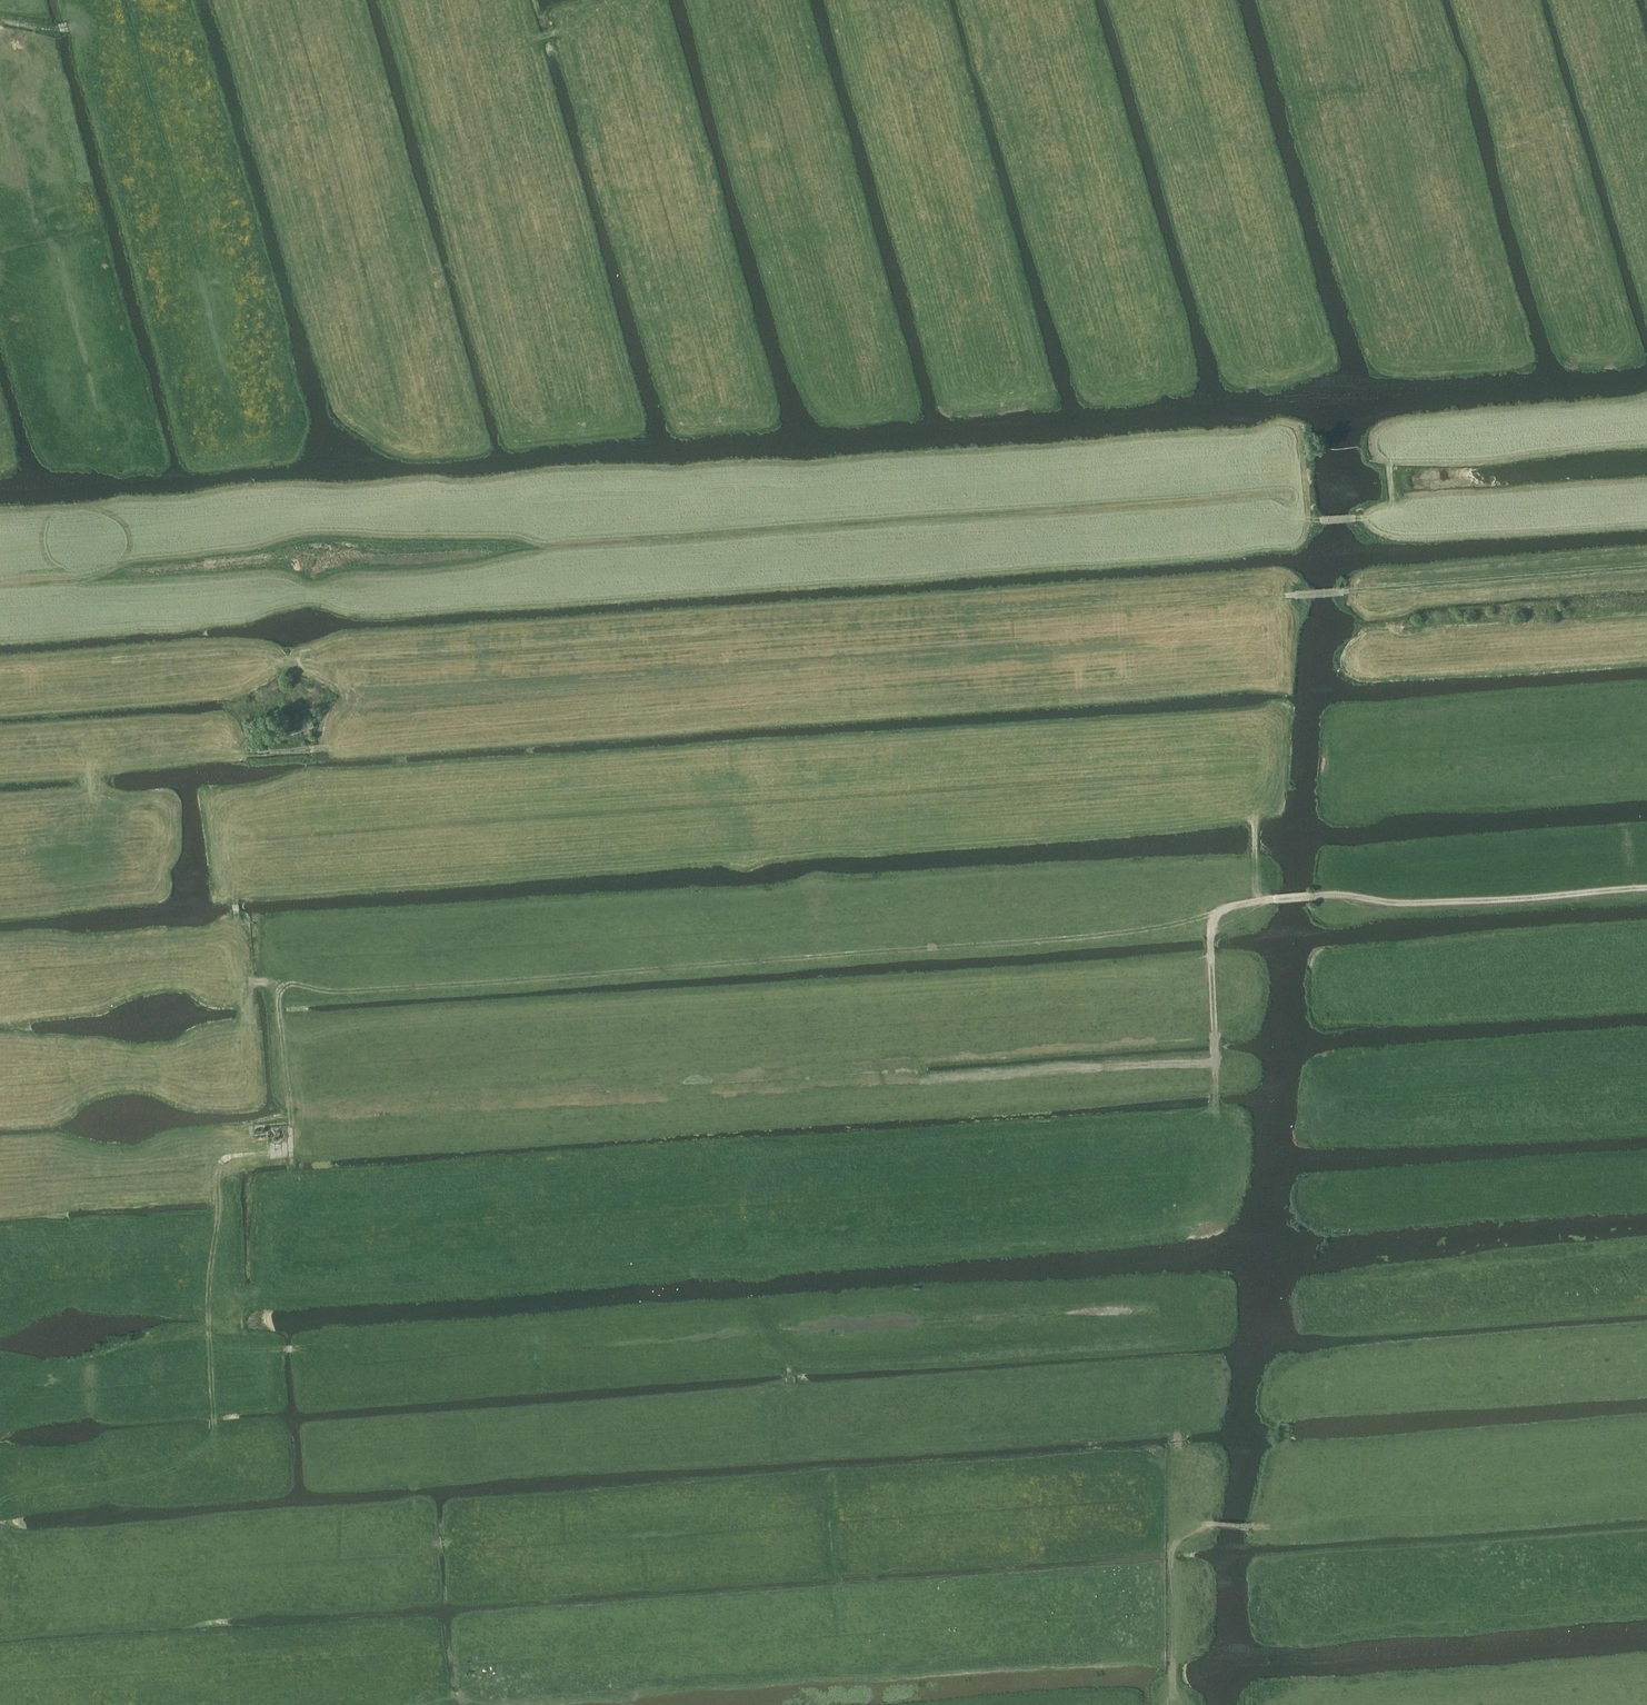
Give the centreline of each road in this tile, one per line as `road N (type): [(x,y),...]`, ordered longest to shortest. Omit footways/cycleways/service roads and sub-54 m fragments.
road 1 (track): [(1212,919),(1125,938),(350,993),(286,986),(280,1025),(291,1128),(286,1151),(231,1156),(215,1178),(210,1329),(211,1344),(284,1349)]
road 2 (track): [(212,1301),(1086,1234),(1168,1221),(1196,1207),(1216,1165),(1212,919),(1257,902)]
road 3 (track): [(1646,569),(1278,596)]
road 4 (track): [(1646,890),(1400,906),(1317,896)]
road 5 (track): [(211,1344),(214,1429),(206,1447),(175,1465),(0,1501)]

